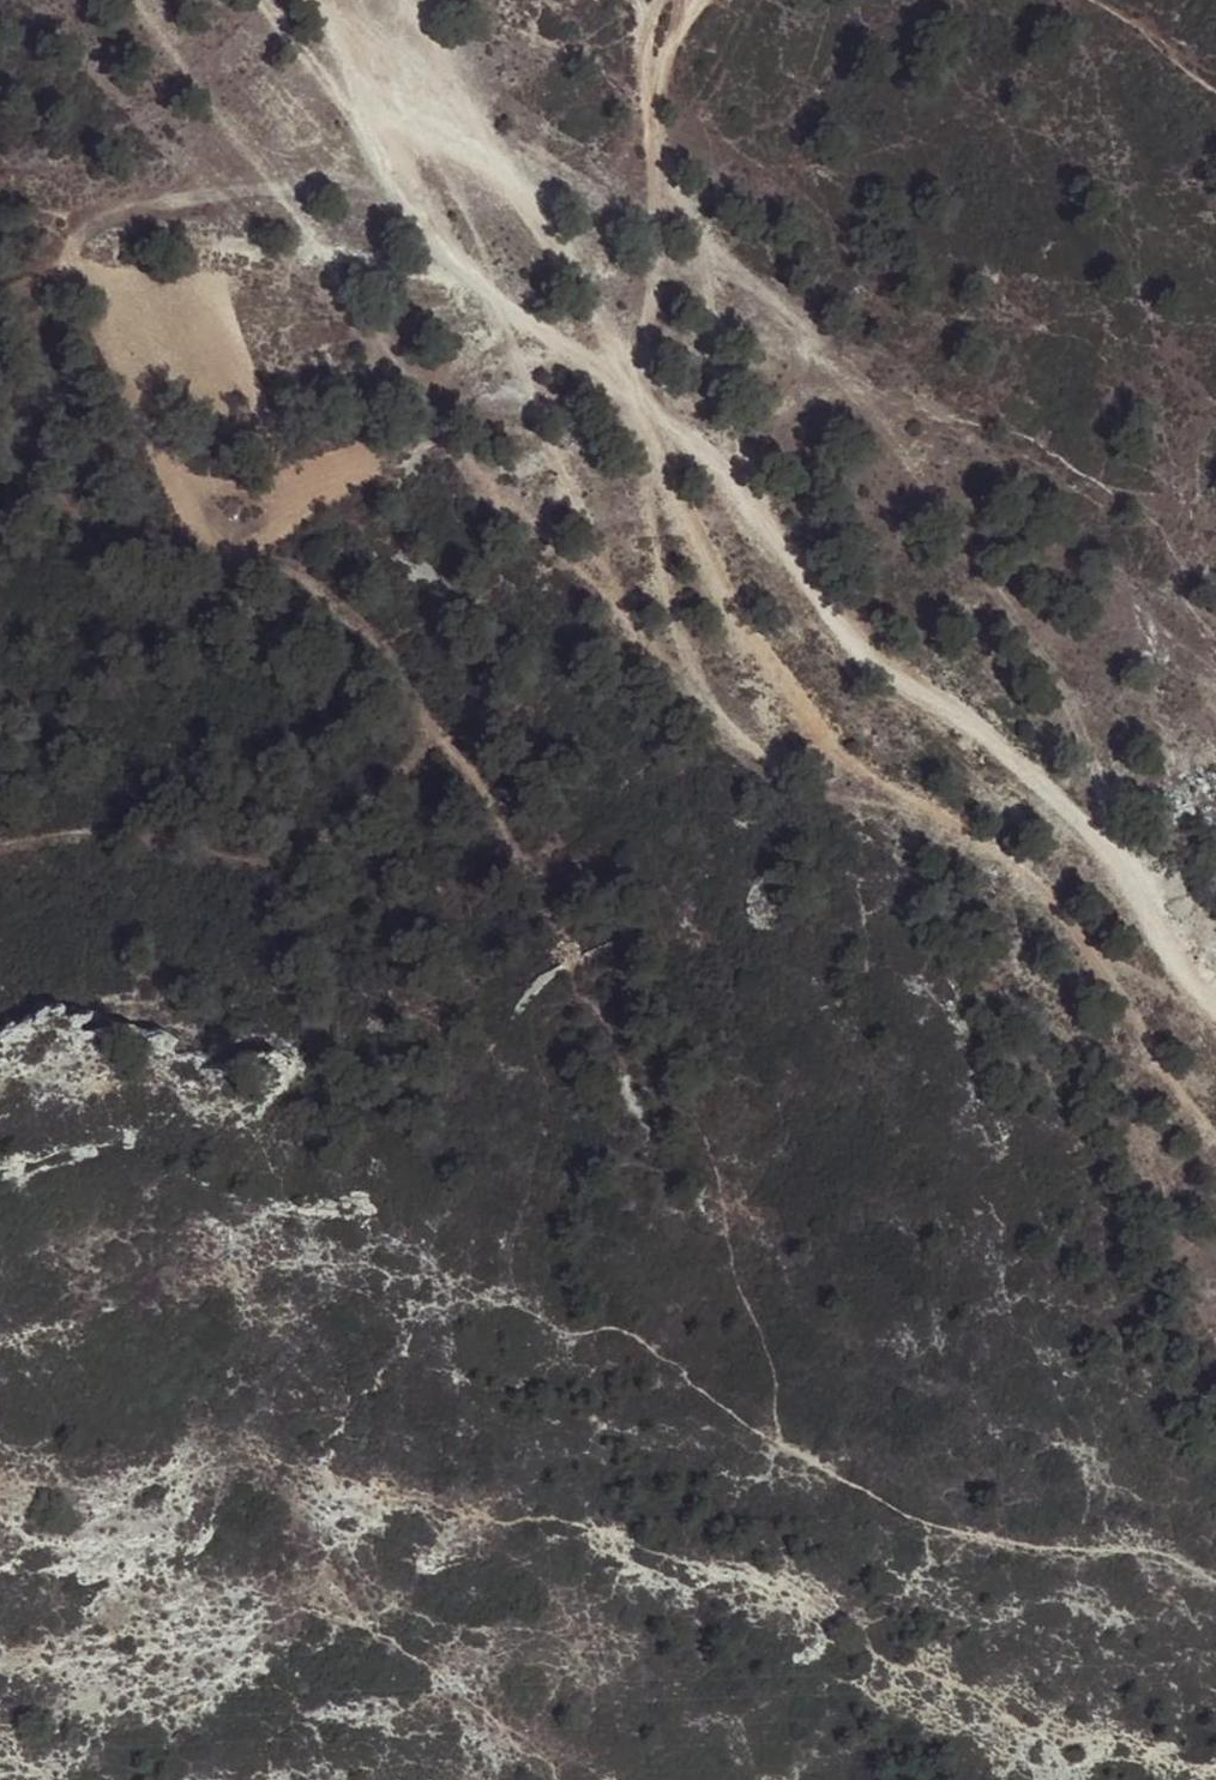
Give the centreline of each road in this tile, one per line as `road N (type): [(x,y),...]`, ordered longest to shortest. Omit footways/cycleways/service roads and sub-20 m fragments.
road 1 (track): [(1215,1009),(1201,998),(1148,882),(1098,814),(871,668),(814,602),(741,482),(437,276),(374,214),(336,138),(318,0)]

